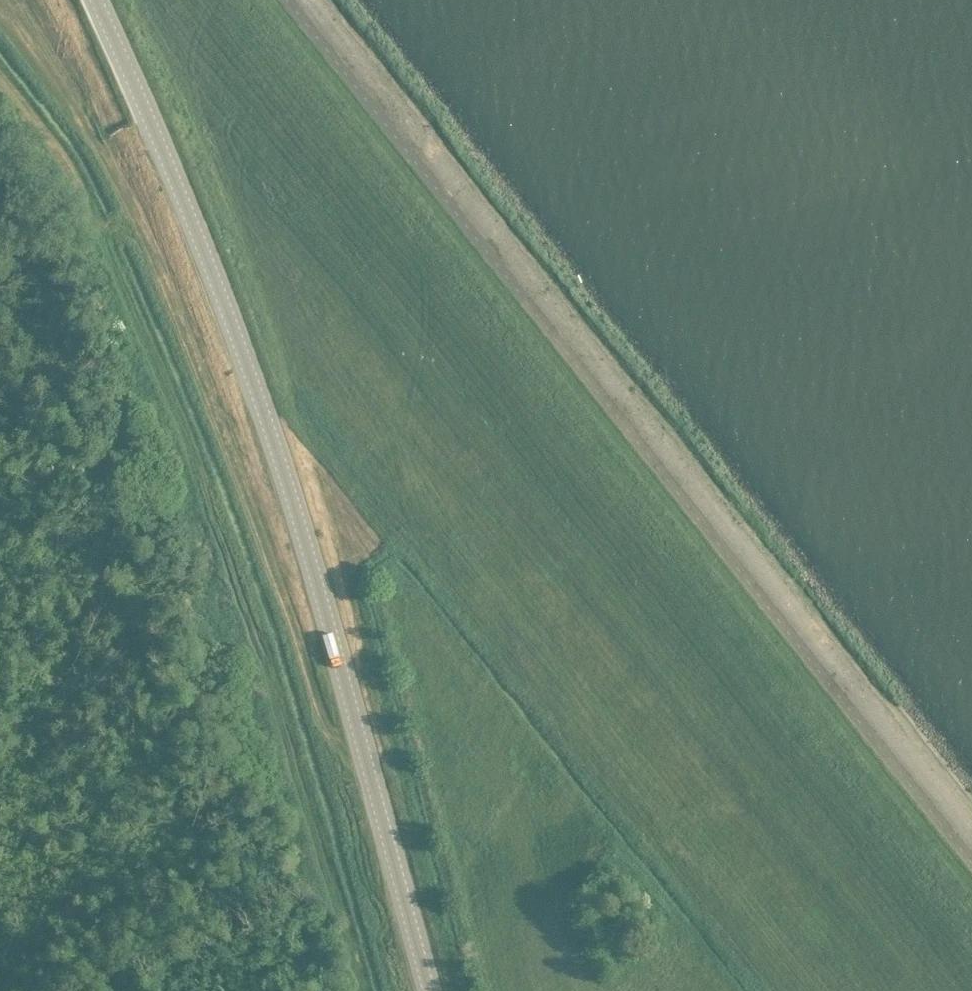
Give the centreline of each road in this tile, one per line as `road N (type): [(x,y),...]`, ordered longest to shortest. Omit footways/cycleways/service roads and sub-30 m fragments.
road 1 (unclassified): [(426,990),(278,468),(191,216),(93,0)]

